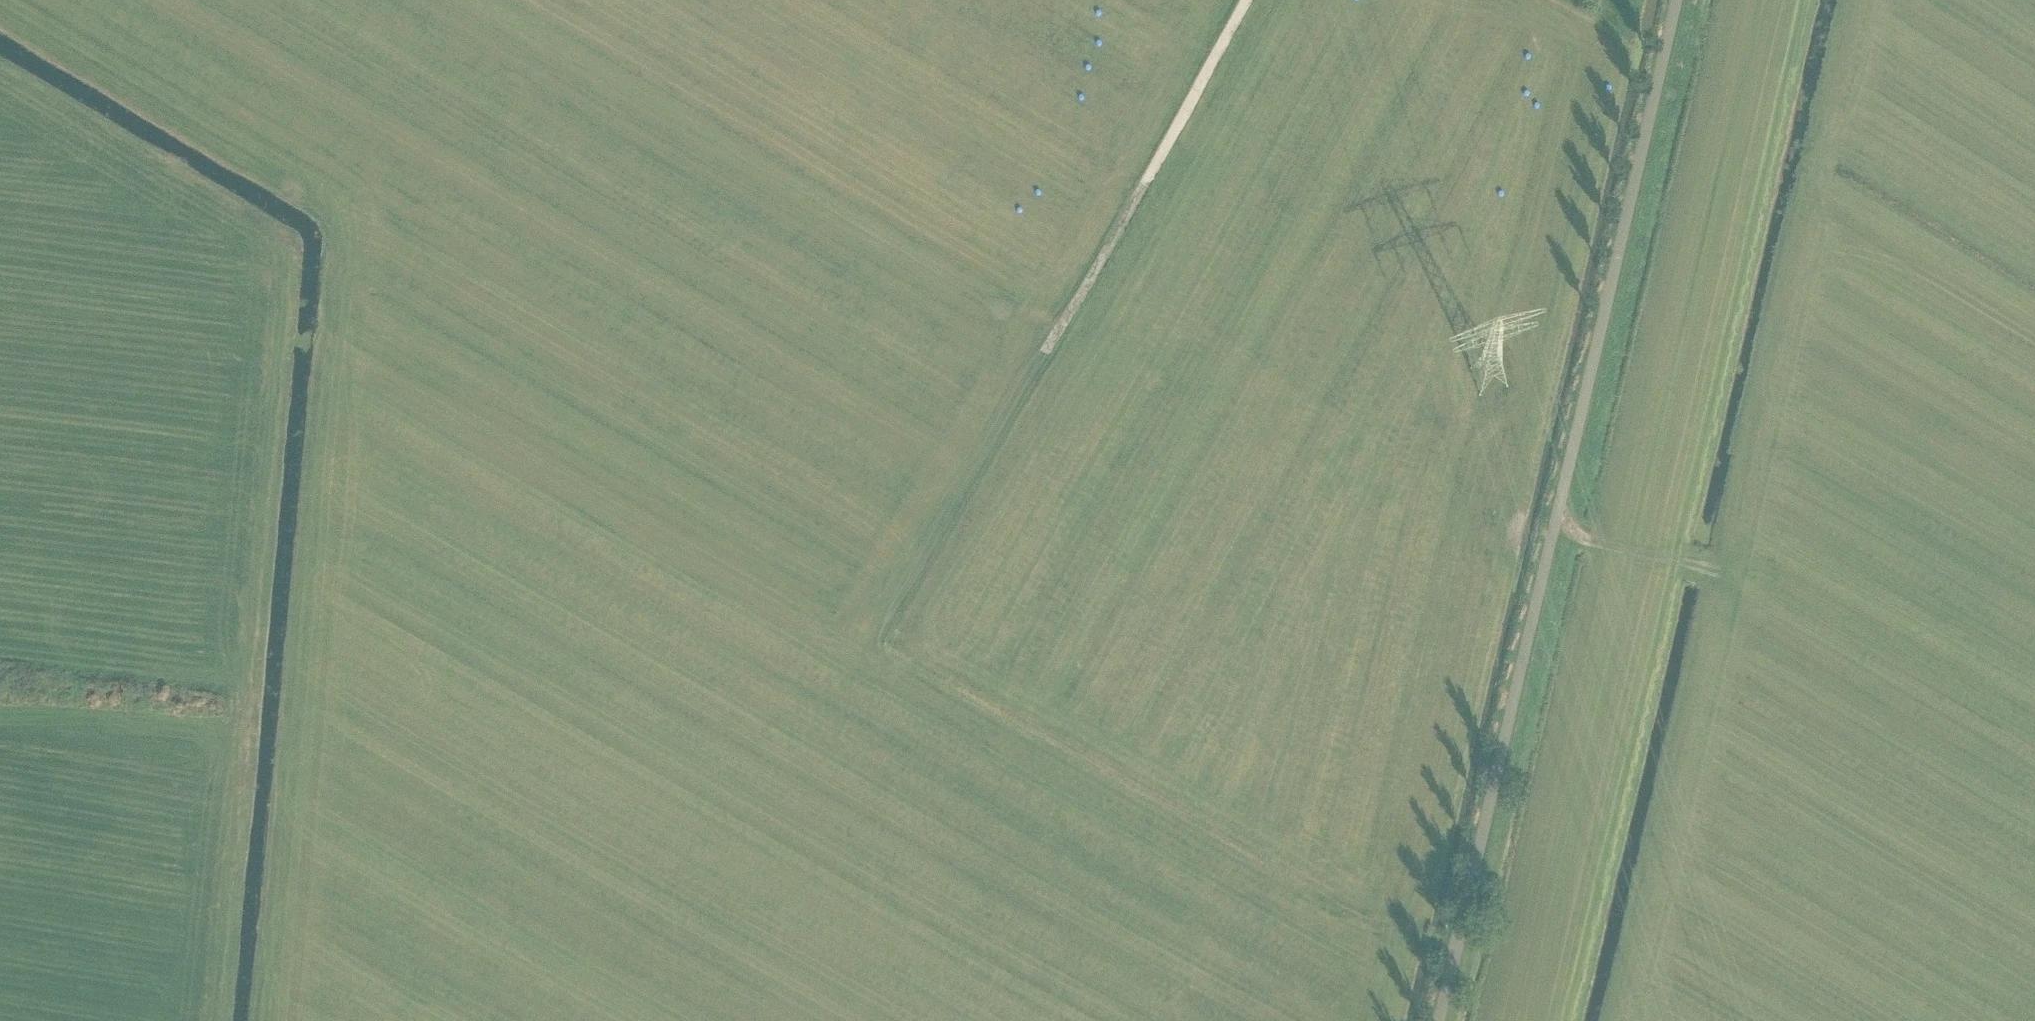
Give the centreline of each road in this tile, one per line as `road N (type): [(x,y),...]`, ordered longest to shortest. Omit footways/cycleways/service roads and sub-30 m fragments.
road 1 (unclassified): [(1446,1020),(1686,0)]

